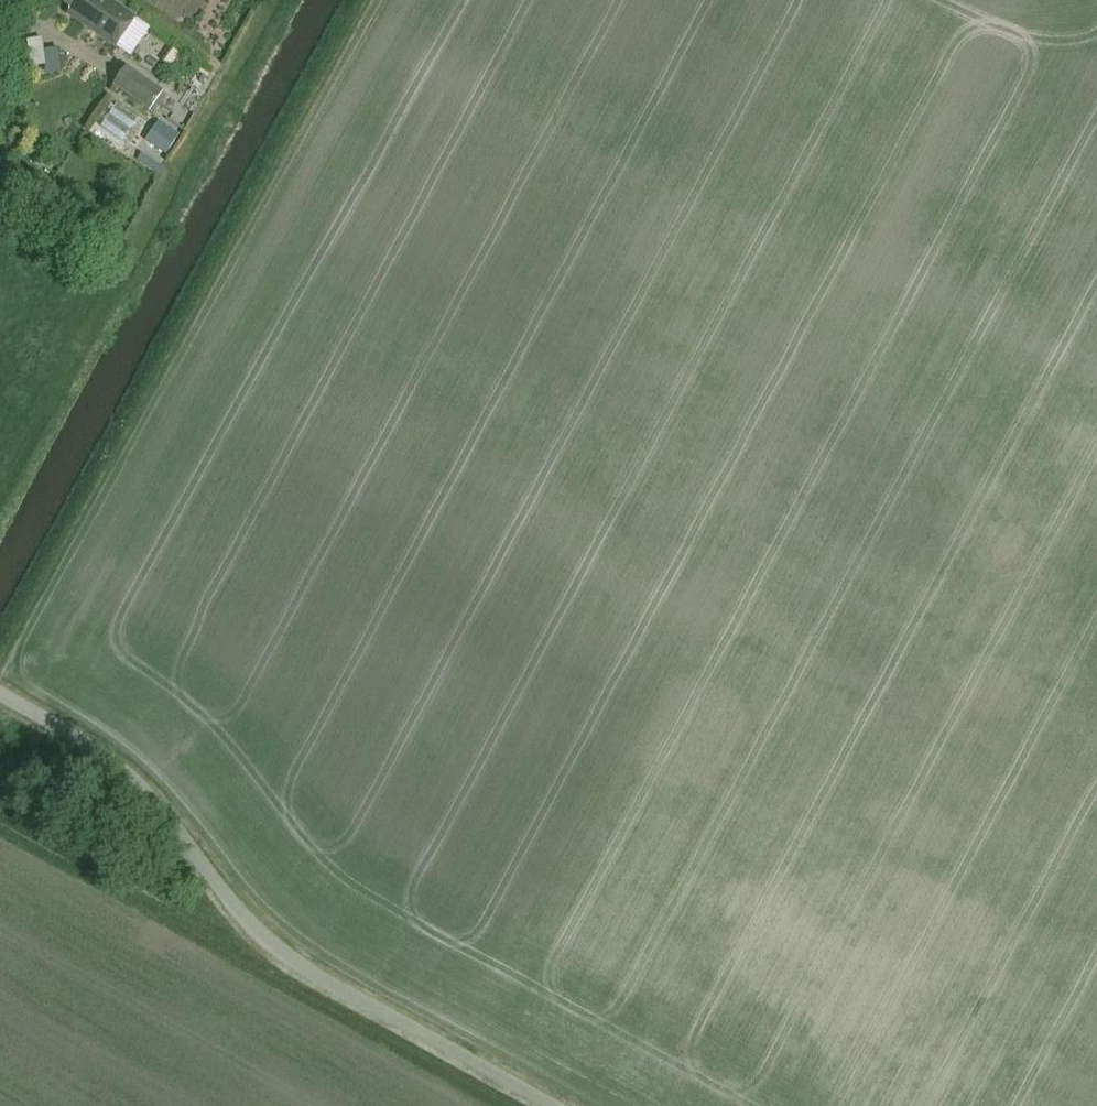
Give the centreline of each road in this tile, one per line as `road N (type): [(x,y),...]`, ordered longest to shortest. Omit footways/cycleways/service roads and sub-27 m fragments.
road 1 (unclassified): [(548,1105),(271,946),(159,803),(112,762),(0,696)]

